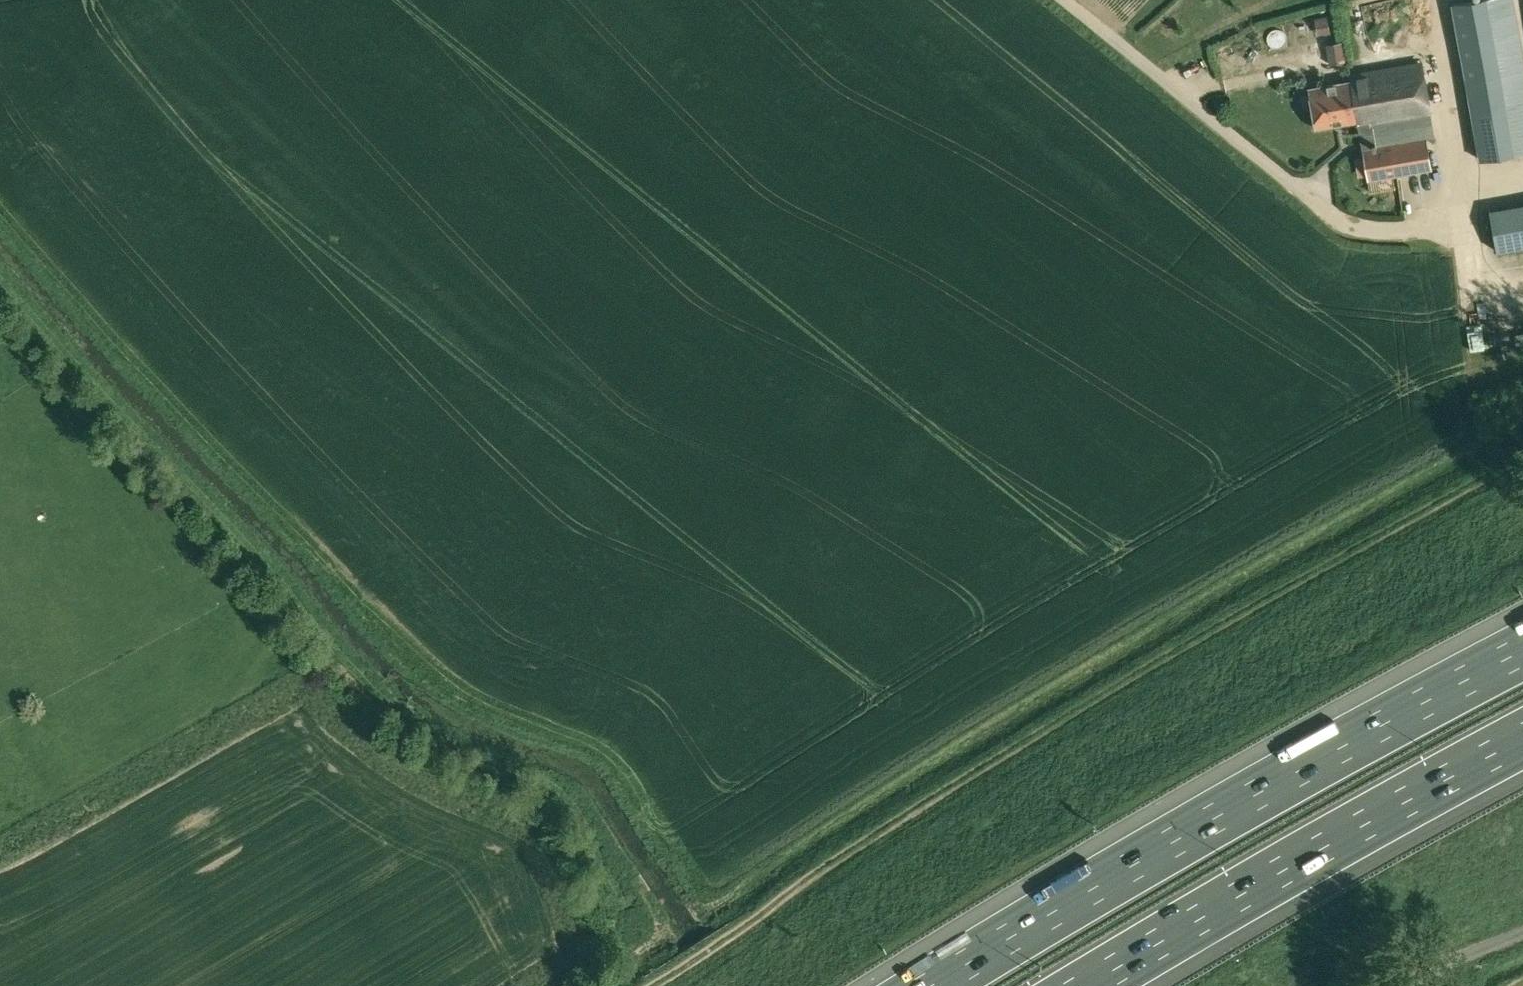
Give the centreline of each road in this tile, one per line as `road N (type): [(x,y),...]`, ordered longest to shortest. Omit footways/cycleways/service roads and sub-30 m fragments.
road 1 (motorway): [(1522,651),(1247,799),(930,985)]
road 2 (motorway): [(1086,985),(1522,739)]
road 3 (track): [(1065,0),(1330,214),(1407,231)]

